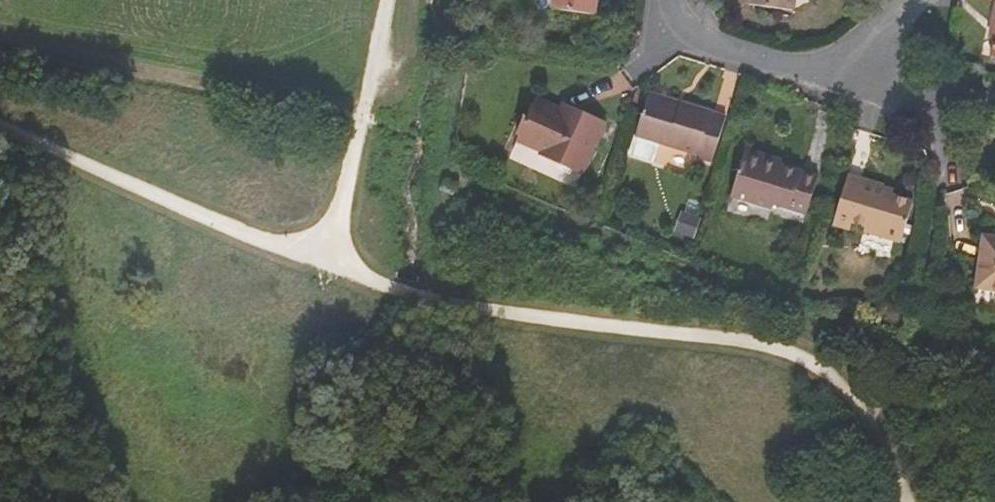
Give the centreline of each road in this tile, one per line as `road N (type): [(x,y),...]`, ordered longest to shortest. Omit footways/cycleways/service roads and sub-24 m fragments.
road 1 (track): [(322,261),(449,304),(814,366),(901,467),(908,501)]
road 2 (track): [(0,128),(322,261),(386,0)]
road 3 (residential): [(853,76),(664,26)]
road 4 (residential): [(950,180),(919,98),(853,76)]

